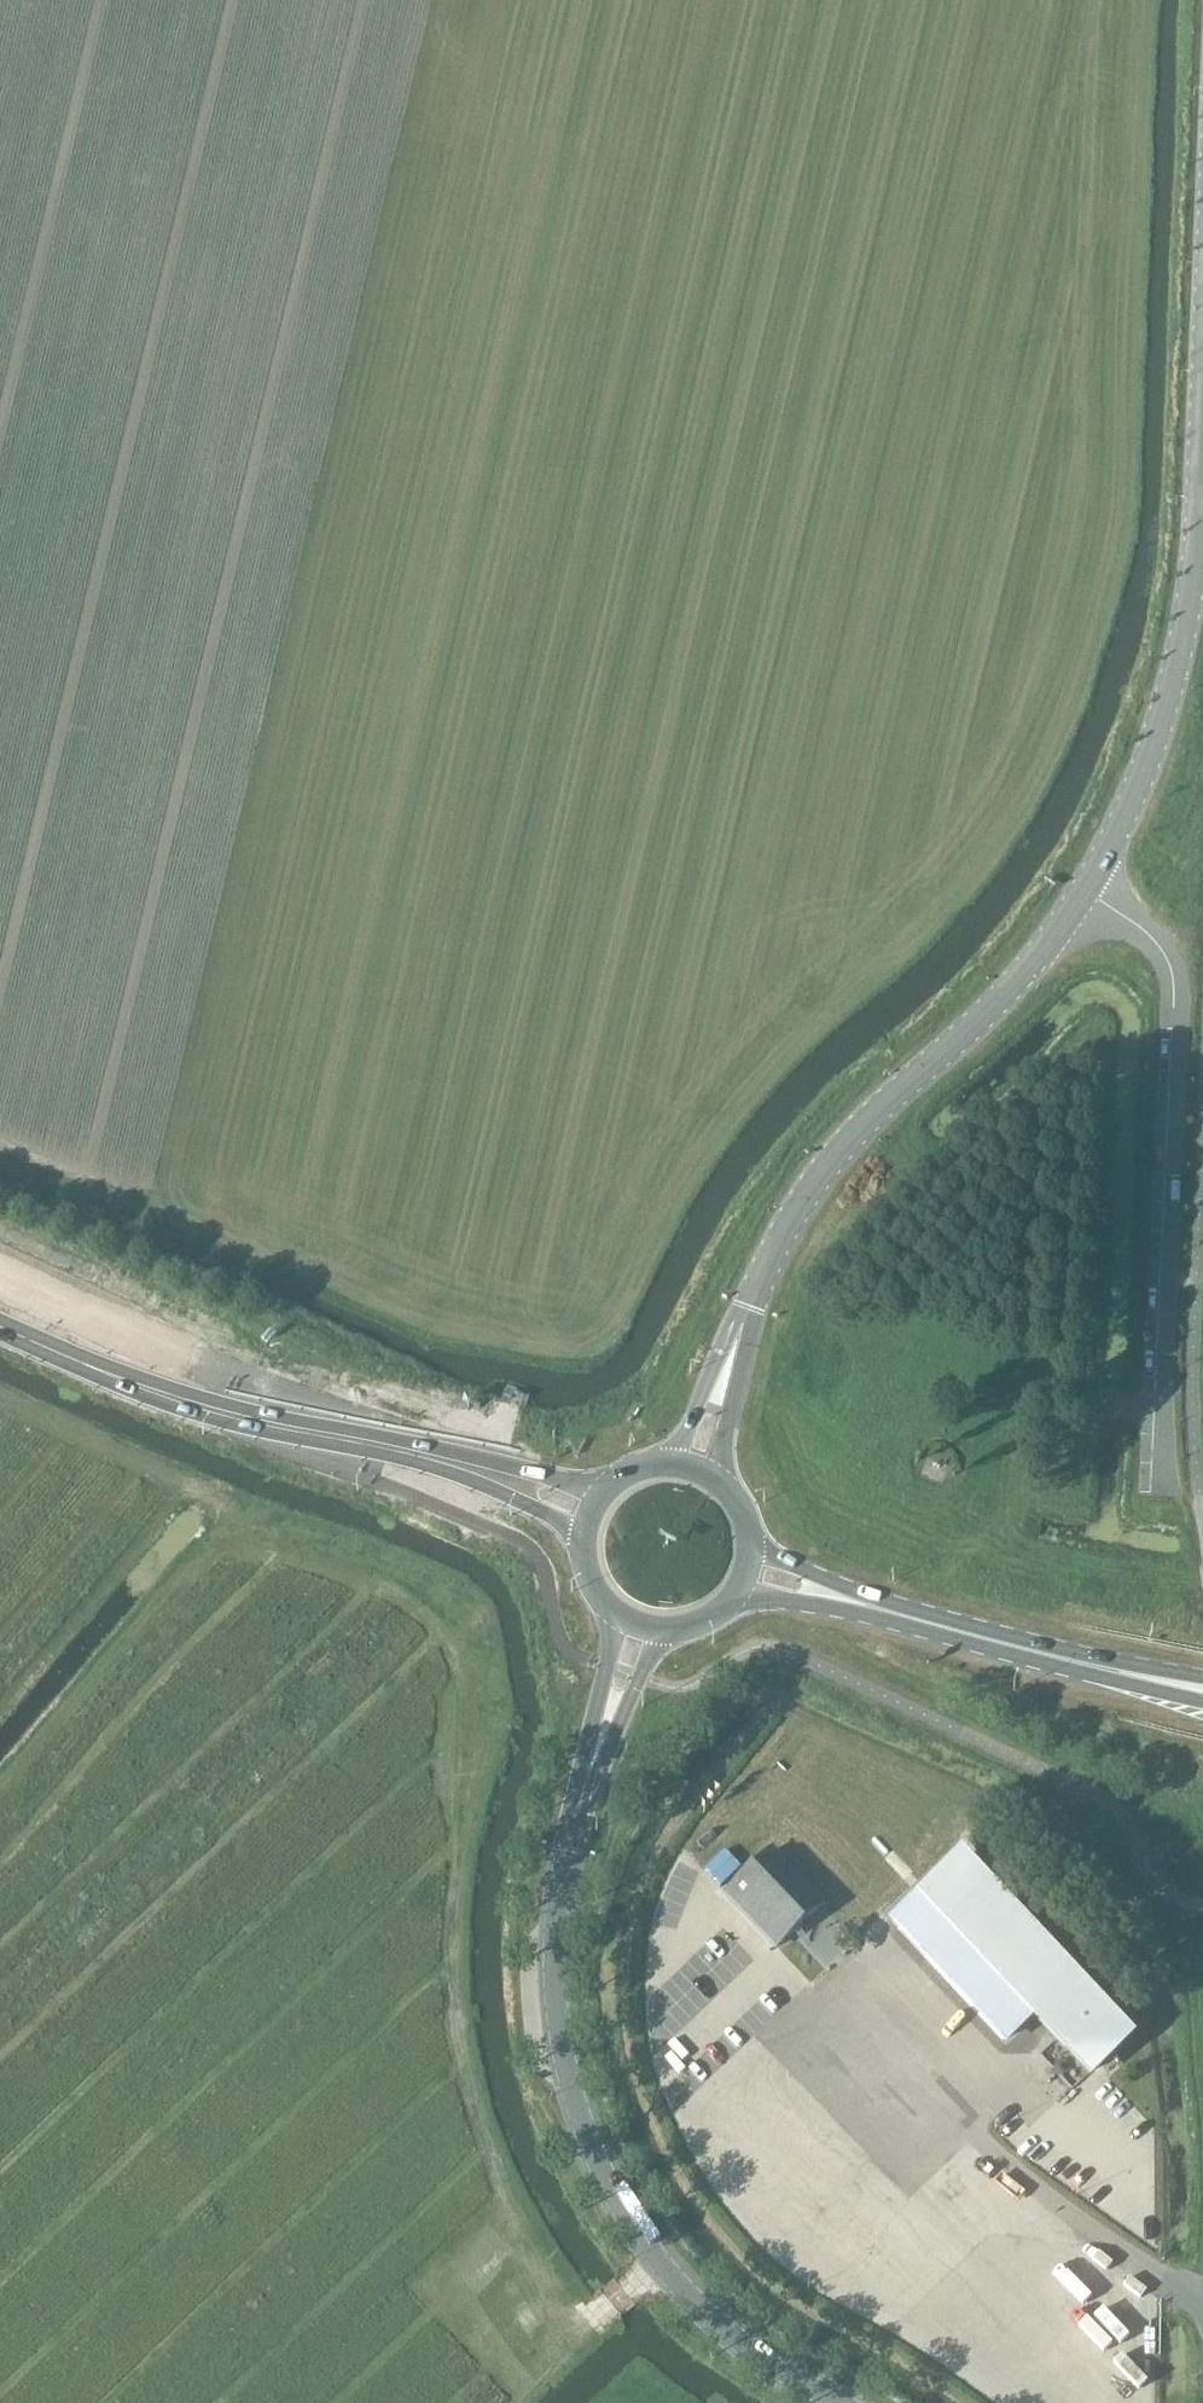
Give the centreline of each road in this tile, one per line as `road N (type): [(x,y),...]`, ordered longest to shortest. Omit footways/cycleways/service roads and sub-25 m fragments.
road 1 (tertiary): [(725,1365),(767,1258),(817,1176),(1016,981),(1119,837),(1181,654),(1198,533),(1202,388)]
road 2 (tertiary): [(837,2402),(727,2334),(654,2266),(580,2134),(556,2031),(553,1965),(566,1851),(607,1717)]
road 3 (primary): [(477,1466),(279,1396),(0,1276)]
road 4 (primary): [(1202,1687),(845,1599)]
road 5 (primary): [(608,1493),(477,1466)]
road 6 (primary): [(477,1466),(588,1535)]

